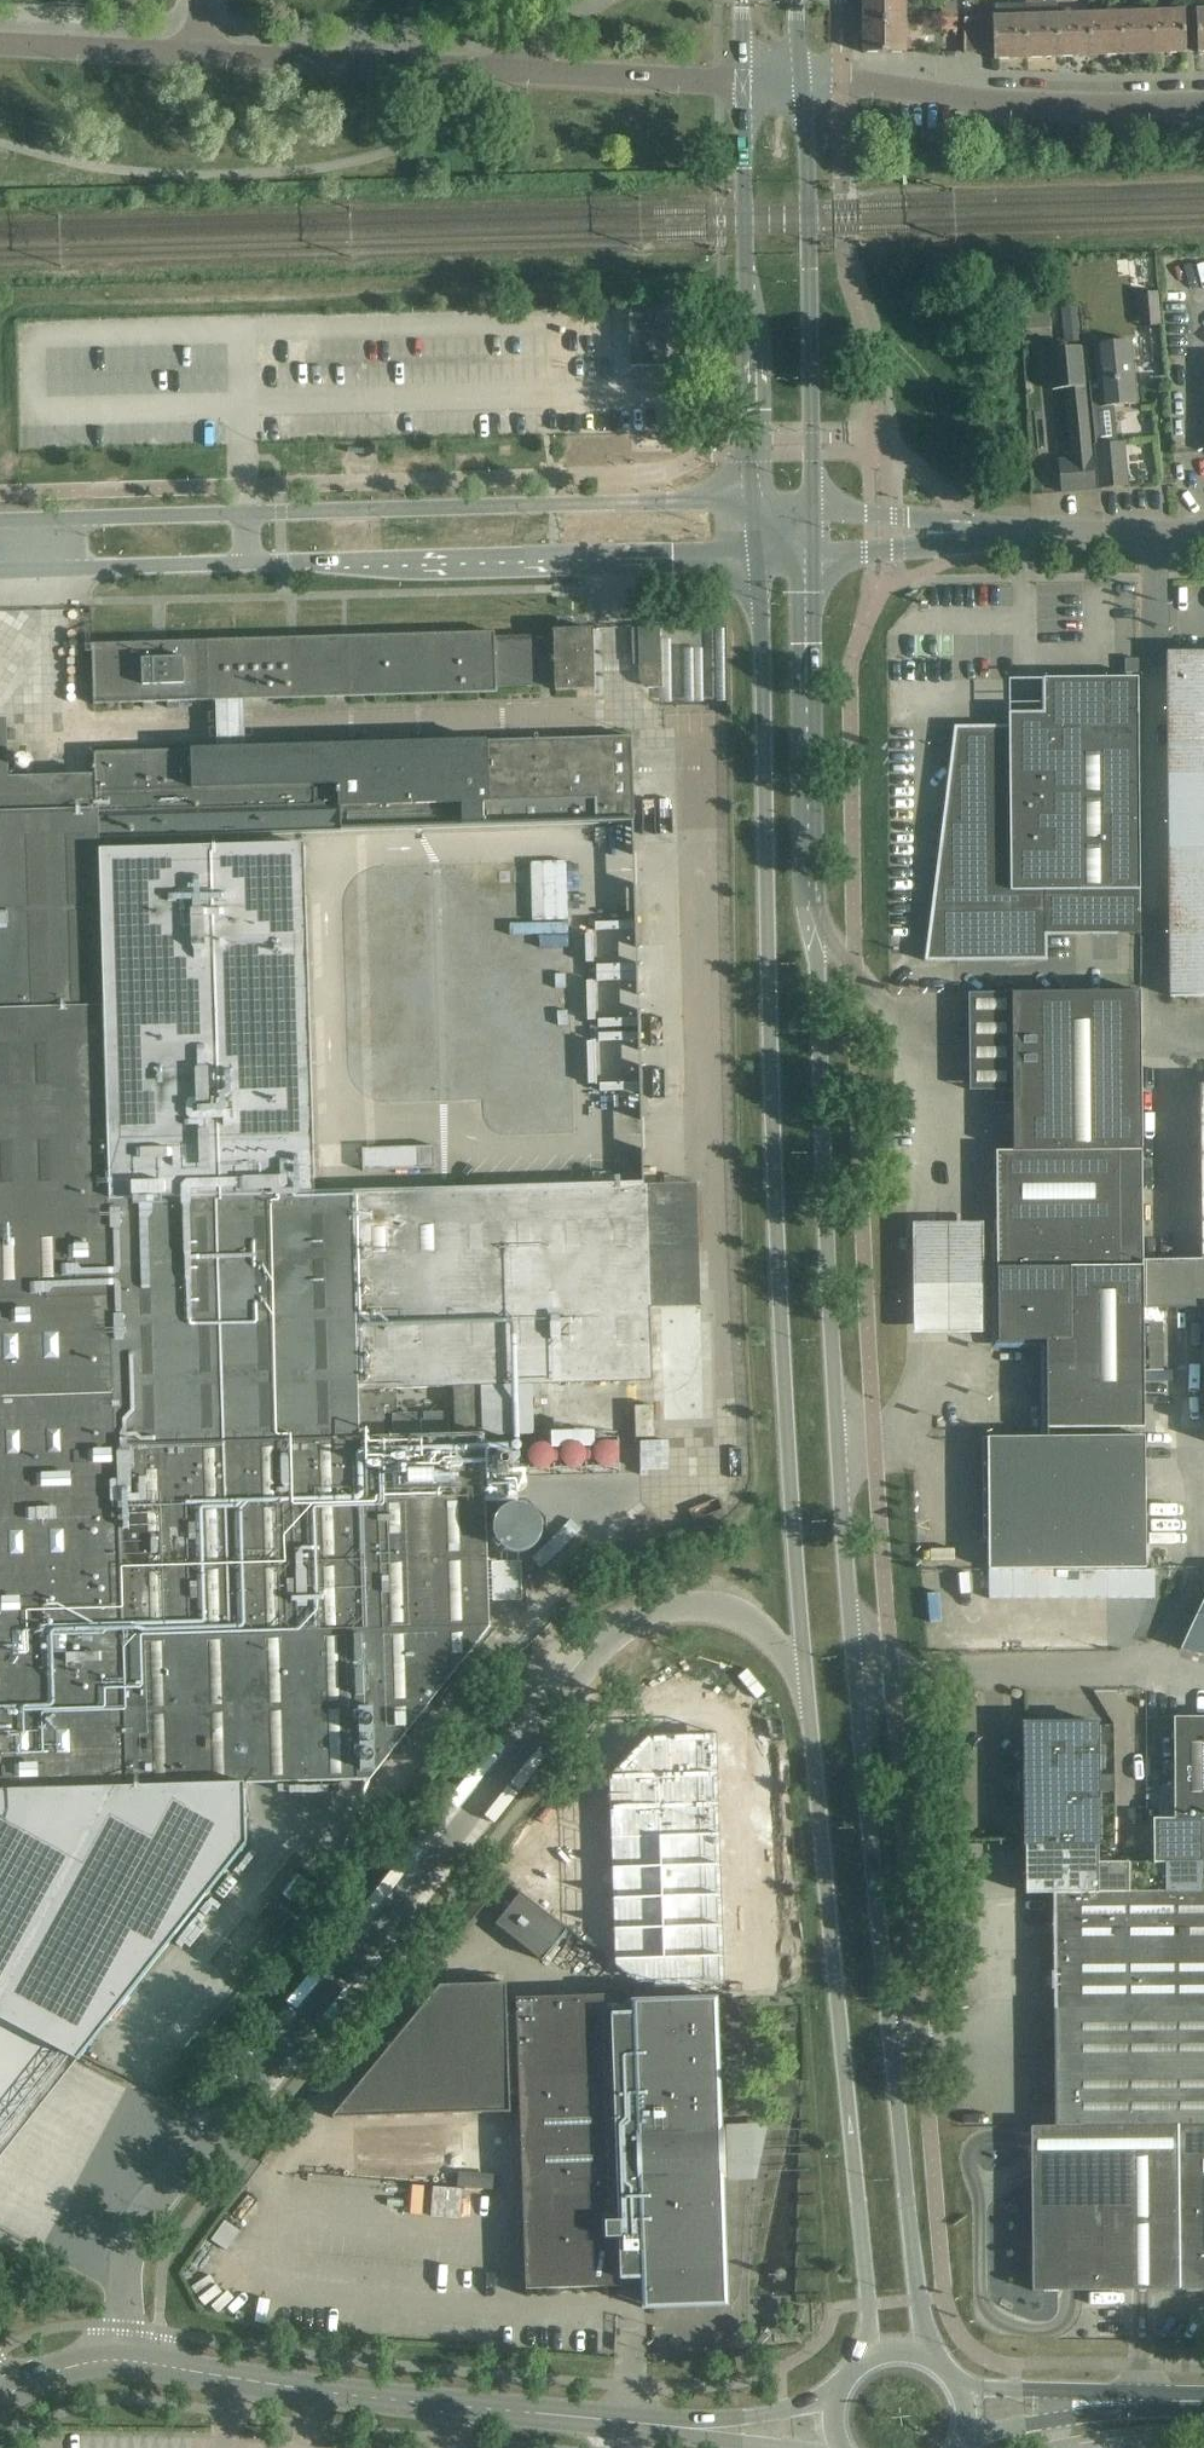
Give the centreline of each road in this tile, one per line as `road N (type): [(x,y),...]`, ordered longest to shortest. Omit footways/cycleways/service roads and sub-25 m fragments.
road 1 (tertiary): [(929,2361),(873,1956),(848,1580),(815,929),(813,556)]
road 2 (unclassified): [(120,2360),(124,2244),(615,1631),(663,1606),(724,1608),(805,1677)]
road 3 (tertiary): [(757,558),(805,1677)]
road 4 (tertiary): [(0,569),(757,558)]
road 5 (tertiary): [(755,500),(0,520)]
road 6 (tertiary): [(805,1677),(866,2363)]
road 7 (unclassified): [(696,2427),(313,2391),(120,2360)]
road 8 (tertiary): [(814,502),(802,82)]
road 9 (tertiary): [(743,83),(755,500)]
road 10 (unclassified): [(802,82),(960,98),(1203,100)]
road 11 (residential): [(518,71),(198,54)]
road 12 (residential): [(743,83),(518,71)]
road 13 (unclassified): [(1002,533),(1203,533)]
road 14 (residential): [(198,54),(0,43)]
road 15 (unclassified): [(1002,533),(814,502)]
road 16 (unclassified): [(813,556),(1002,533)]
road 17 (unclassified): [(1122,2401),(955,2385)]
road 18 (unclassified): [(960,2443),(1122,2401)]
road 19 (unclassified): [(835,2405),(696,2427)]
road 20 (unclassified): [(120,2360),(58,2369),(3,2396)]

